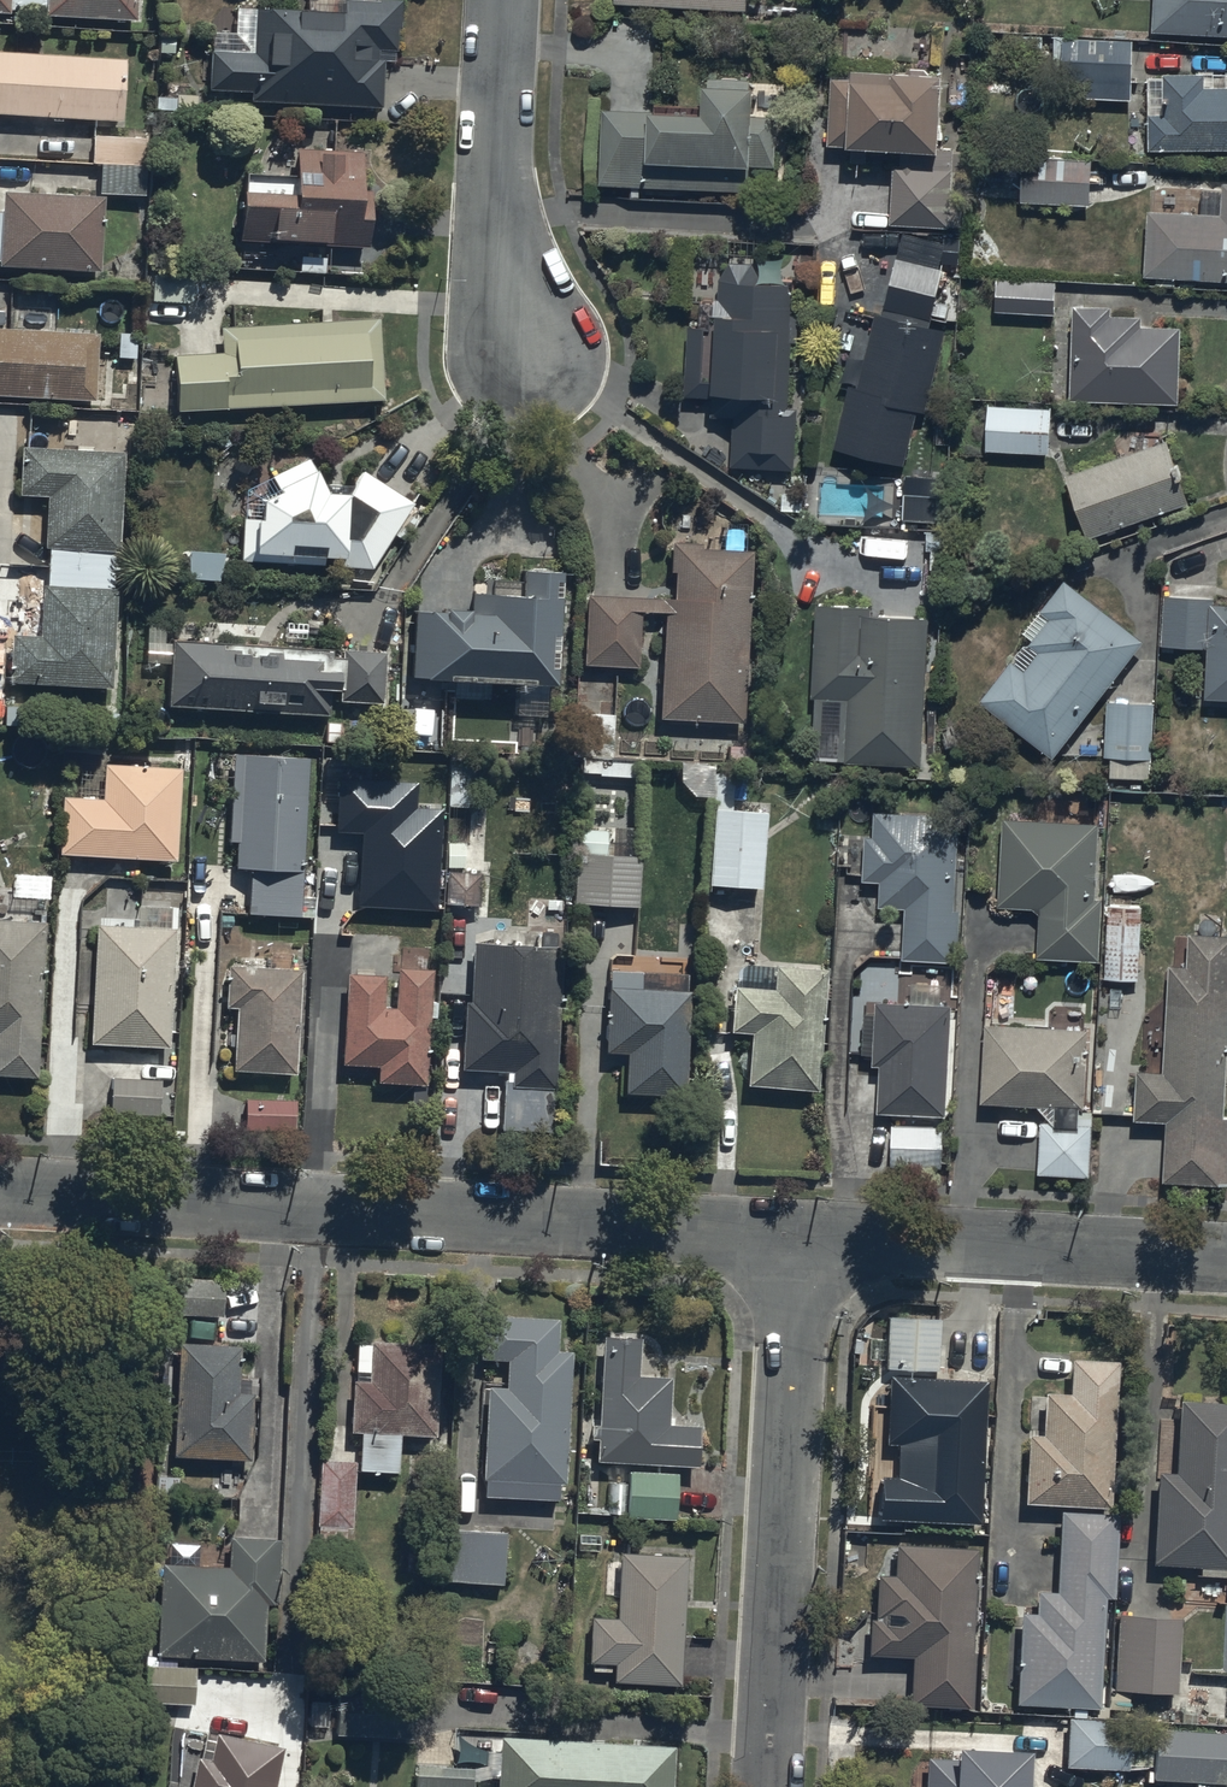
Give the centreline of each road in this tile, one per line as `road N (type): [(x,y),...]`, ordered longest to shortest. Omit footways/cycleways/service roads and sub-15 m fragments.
road 1 (residential): [(0,1191),(793,1232)]
road 2 (residential): [(766,1786),(793,1232)]
road 3 (residential): [(793,1232),(1226,1257)]
road 4 (residential): [(505,0),(496,216),(522,351)]

